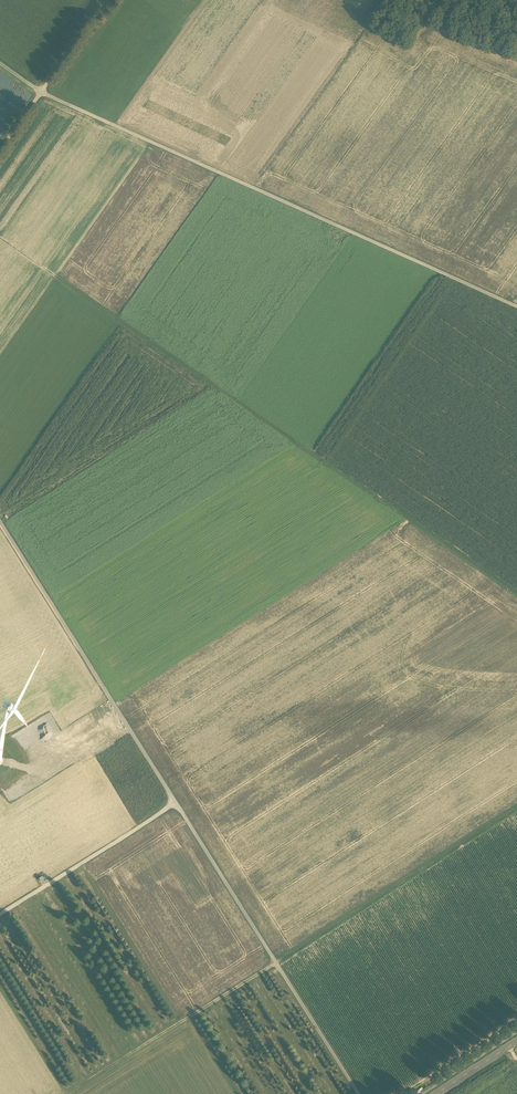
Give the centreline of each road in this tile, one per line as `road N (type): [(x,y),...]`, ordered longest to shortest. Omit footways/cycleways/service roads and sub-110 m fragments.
road 1 (track): [(359,1093),(0,523)]
road 2 (track): [(516,307),(42,93),(0,63)]
road 3 (track): [(276,962),(66,1093)]
road 4 (track): [(0,914),(176,803)]
road 5 (track): [(0,153),(108,0)]

